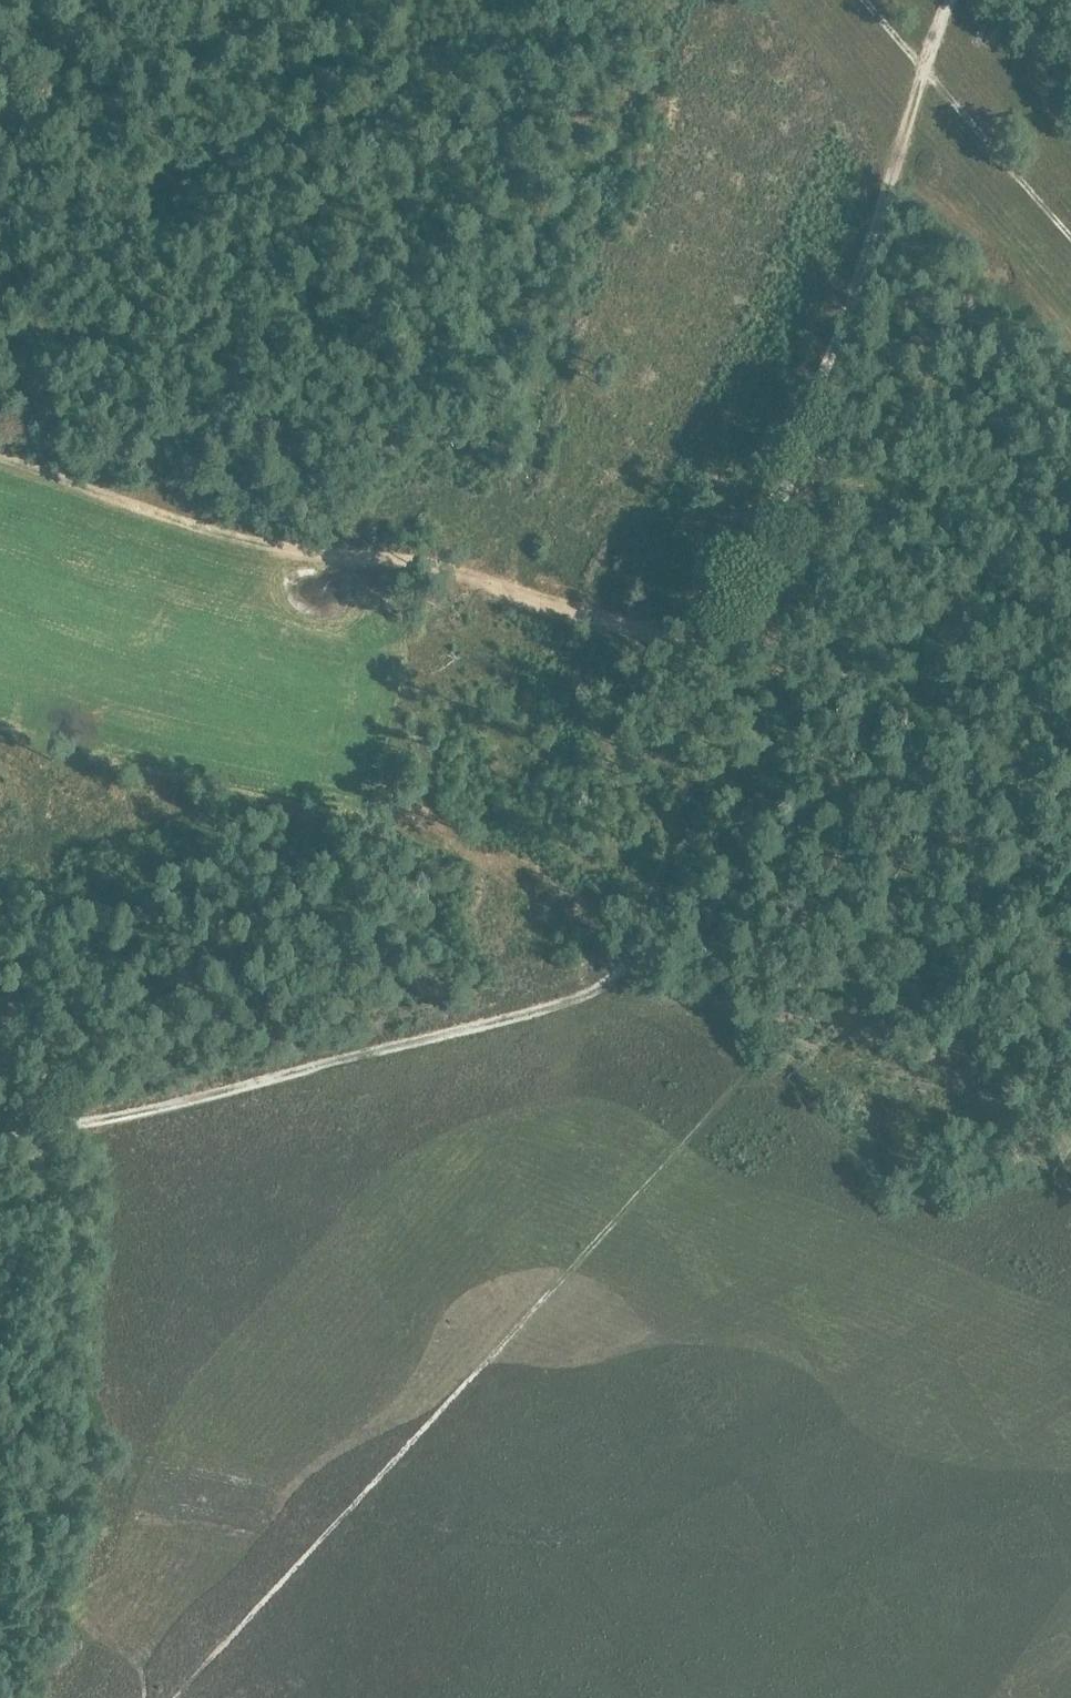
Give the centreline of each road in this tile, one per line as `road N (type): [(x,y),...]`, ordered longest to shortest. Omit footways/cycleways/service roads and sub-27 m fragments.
road 1 (track): [(947,0),(630,964),(605,989),(0,1141)]
road 2 (track): [(730,648),(437,564),(320,553),(208,529),(0,454)]

